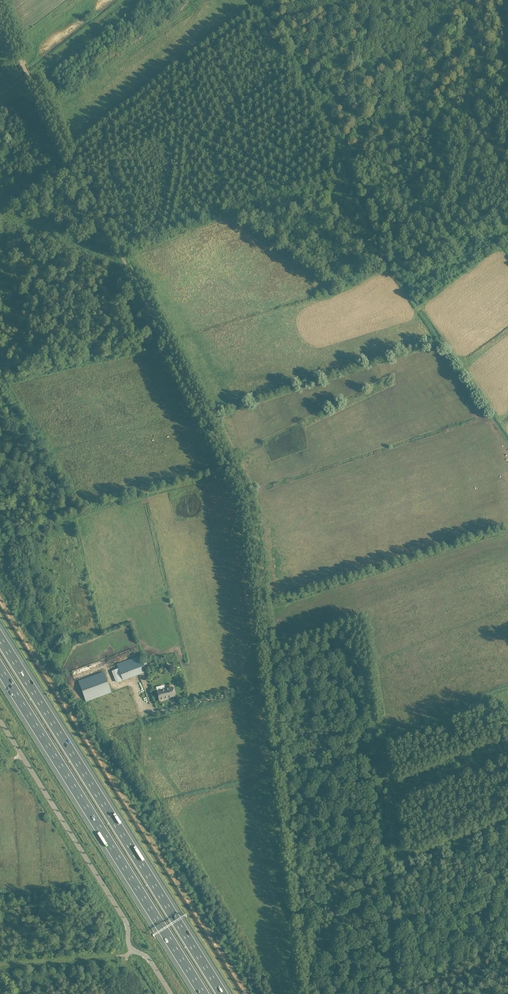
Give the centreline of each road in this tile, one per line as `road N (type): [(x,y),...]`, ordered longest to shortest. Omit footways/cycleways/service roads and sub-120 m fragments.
road 1 (unclassified): [(276,691),(249,492),(0,11)]
road 2 (motorway): [(223,993),(0,638)]
road 3 (motorway): [(0,667),(204,993)]
road 4 (unclassified): [(171,993),(150,961),(130,947),(125,920),(0,720)]
road 5 (track): [(311,993),(276,691)]

